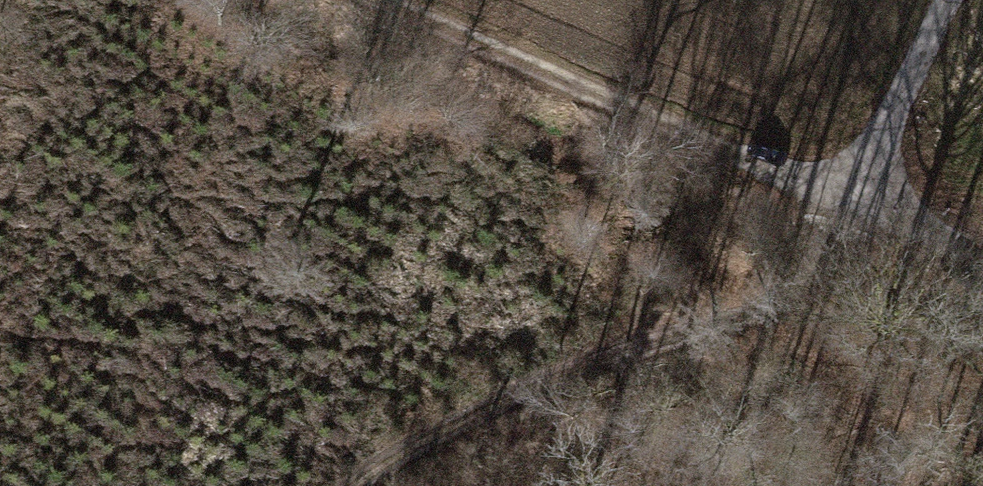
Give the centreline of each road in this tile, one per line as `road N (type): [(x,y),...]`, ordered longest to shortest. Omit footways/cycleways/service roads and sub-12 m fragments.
road 1 (track): [(833,188),(803,283),(541,372),(380,485)]
road 2 (track): [(399,0),(833,188)]
road 3 (track): [(946,0),(833,188)]
road 4 (track): [(833,188),(982,253)]

